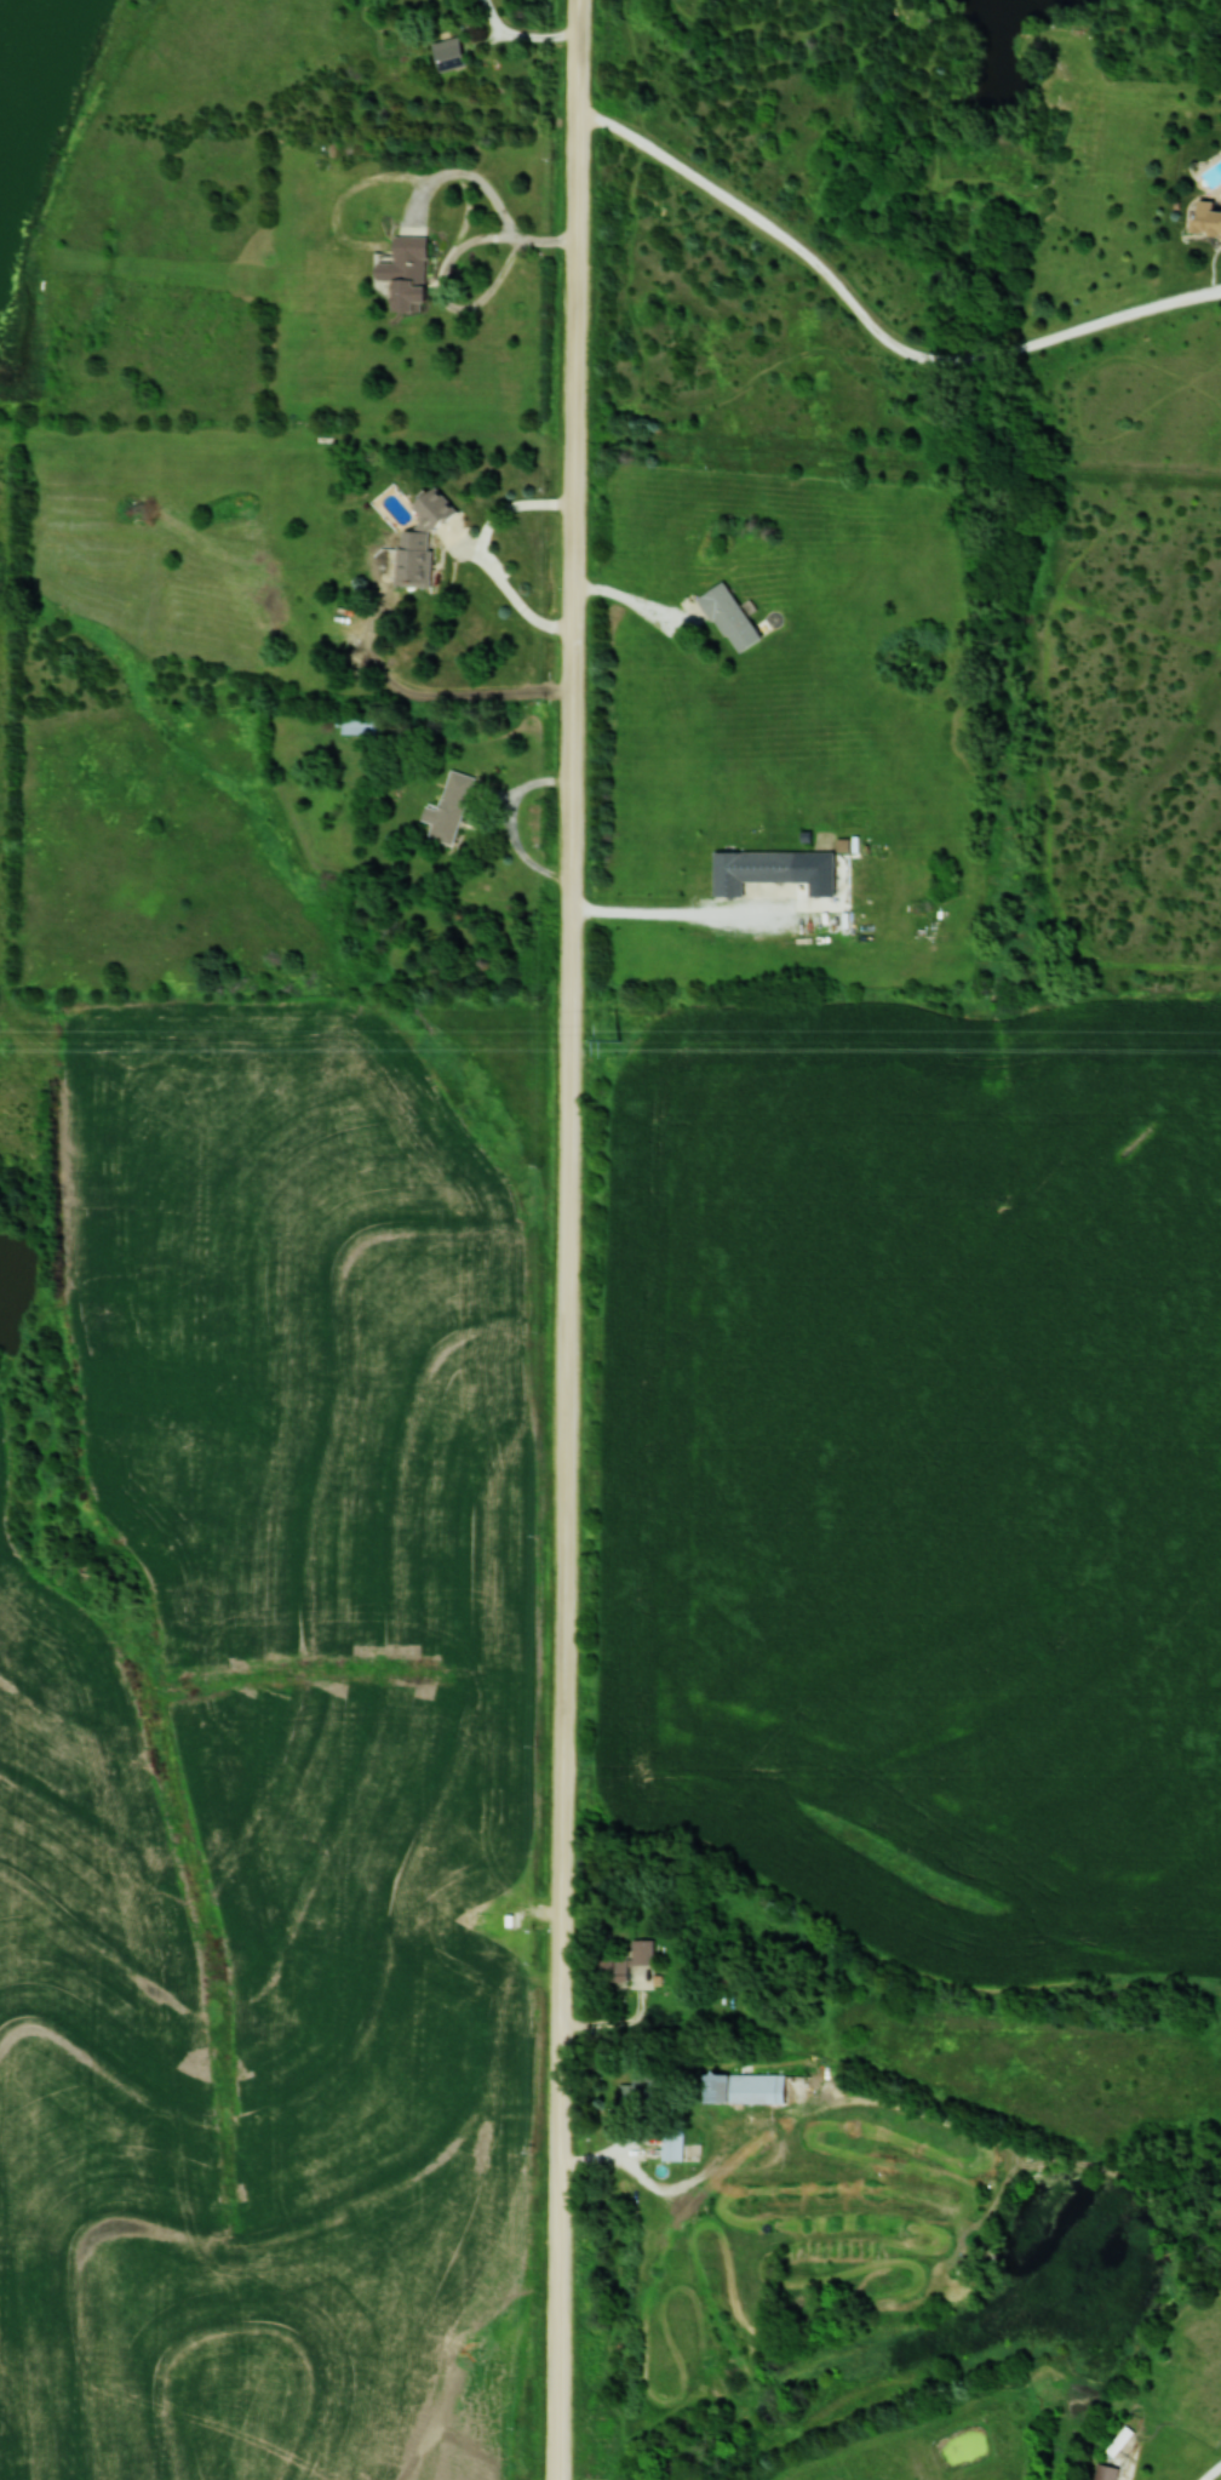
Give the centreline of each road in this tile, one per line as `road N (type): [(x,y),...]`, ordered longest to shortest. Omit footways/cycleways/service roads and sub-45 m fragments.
road 1 (residential): [(535,2479),(566,2333),(580,0)]

